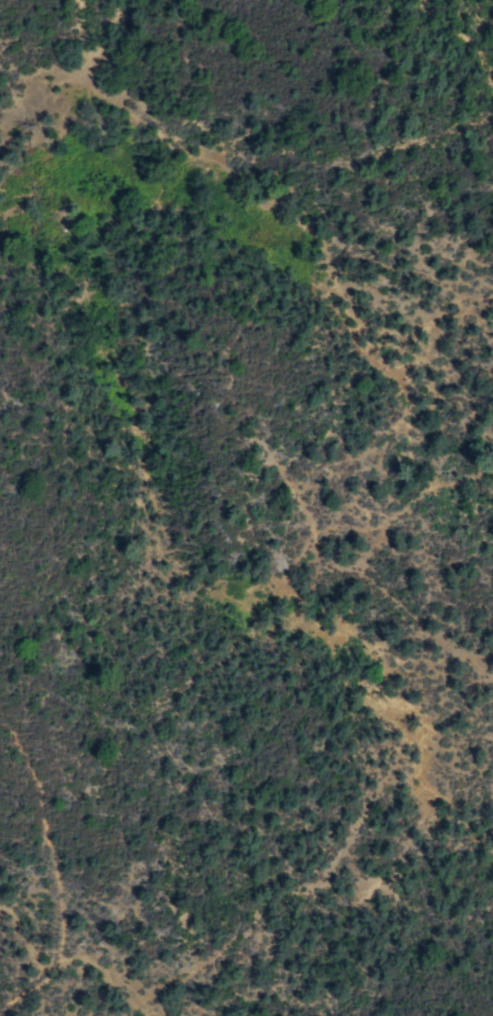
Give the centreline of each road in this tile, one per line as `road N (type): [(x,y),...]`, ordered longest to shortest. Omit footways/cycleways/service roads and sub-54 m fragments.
road 1 (track): [(0,1009),(58,964),(62,928),(38,786),(0,719)]

